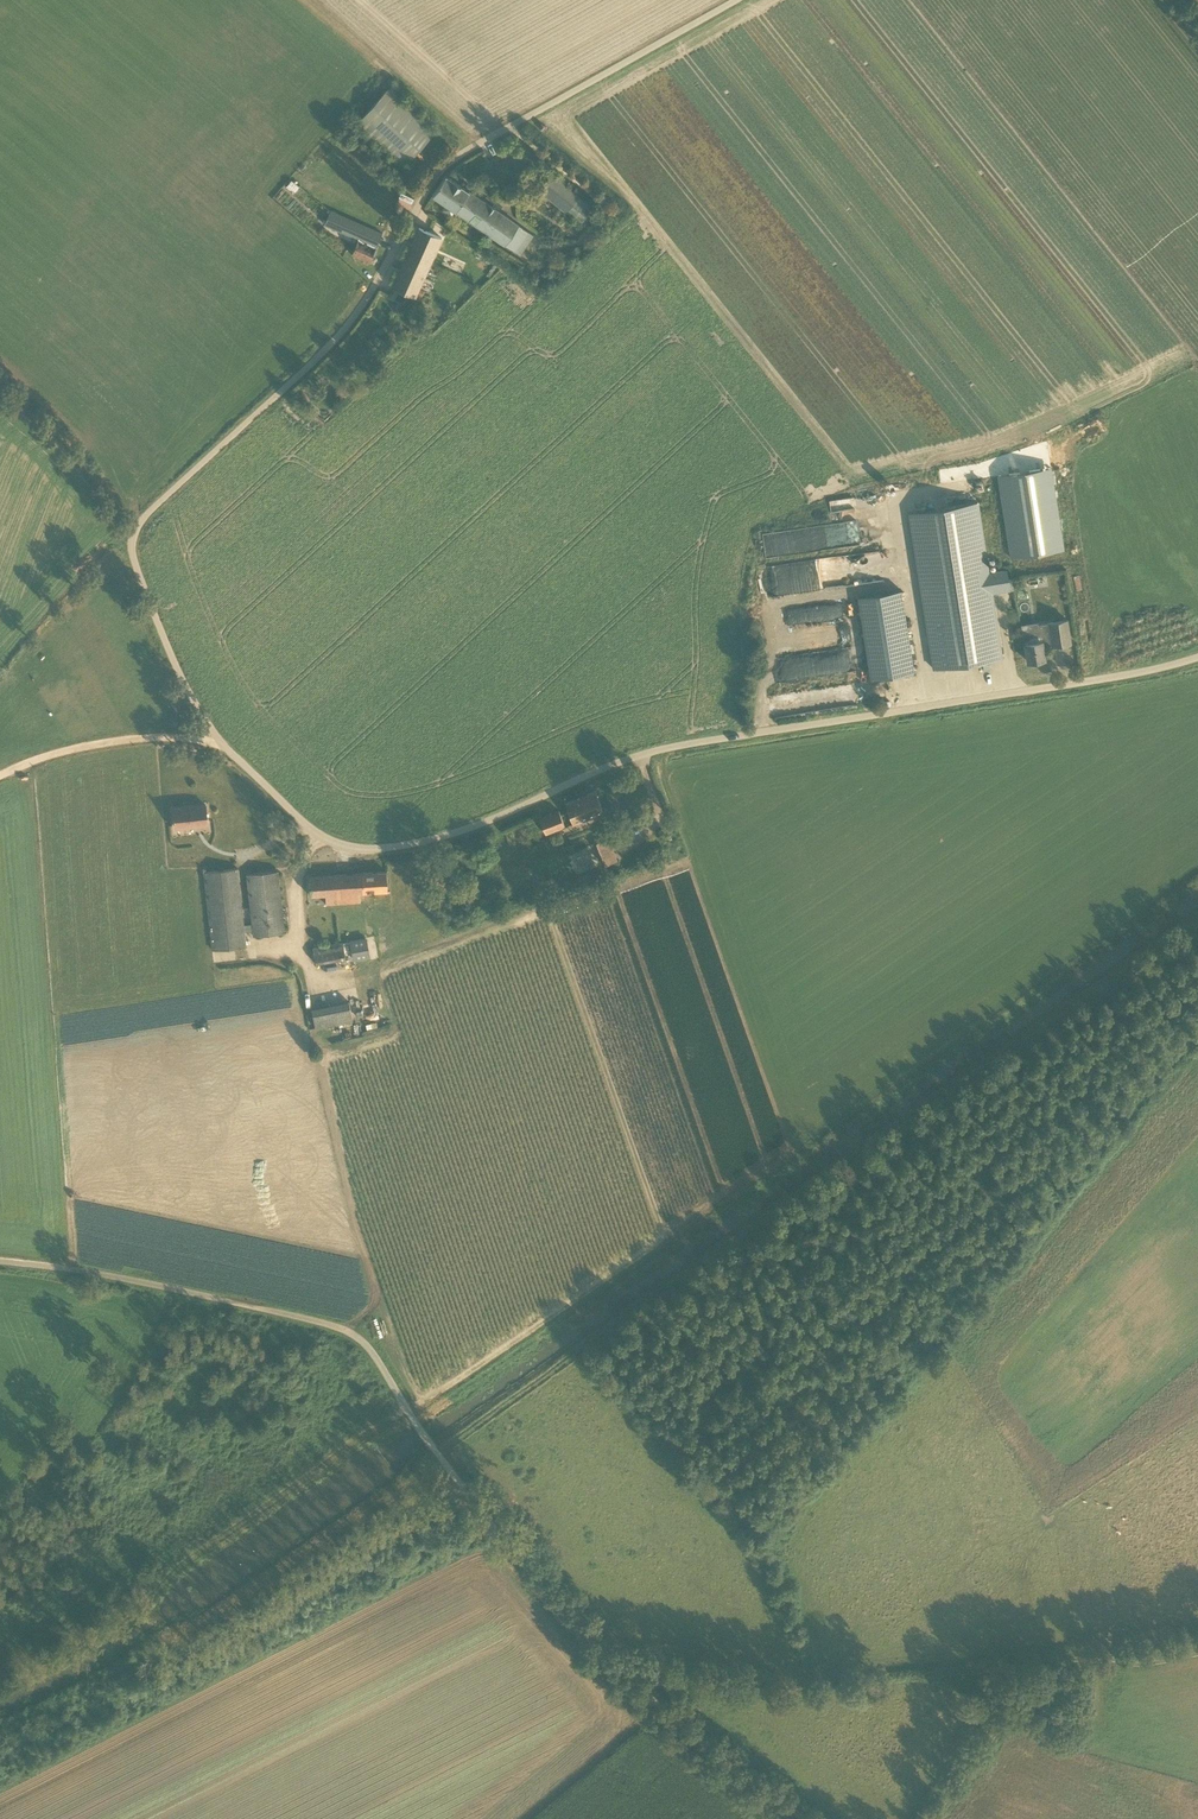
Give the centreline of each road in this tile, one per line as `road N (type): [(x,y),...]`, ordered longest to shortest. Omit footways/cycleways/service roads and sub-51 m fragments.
road 1 (unclassified): [(214,739),(319,842),(342,852),(395,852),(690,747),(1135,679),(1197,659)]
road 2 (unclassified): [(214,739),(130,552),(136,528),(341,337),(427,190),(467,153),(738,0)]
road 3 (track): [(437,1455),(787,1198),(1197,918)]
road 4 (track): [(802,1818),(721,1763),(545,1600),(437,1455)]
road 5 (unclassified): [(432,1447),(372,1353),(342,1330),(149,1284),(0,1262)]
road 6 (track): [(0,1687),(133,1614),(405,1409)]
road 7 (track): [(940,1818),(1037,1683),(1059,1668),(1197,1654)]
road 8 (track): [(305,0),(477,146)]
road 9 (track): [(214,739),(104,747),(0,777)]

